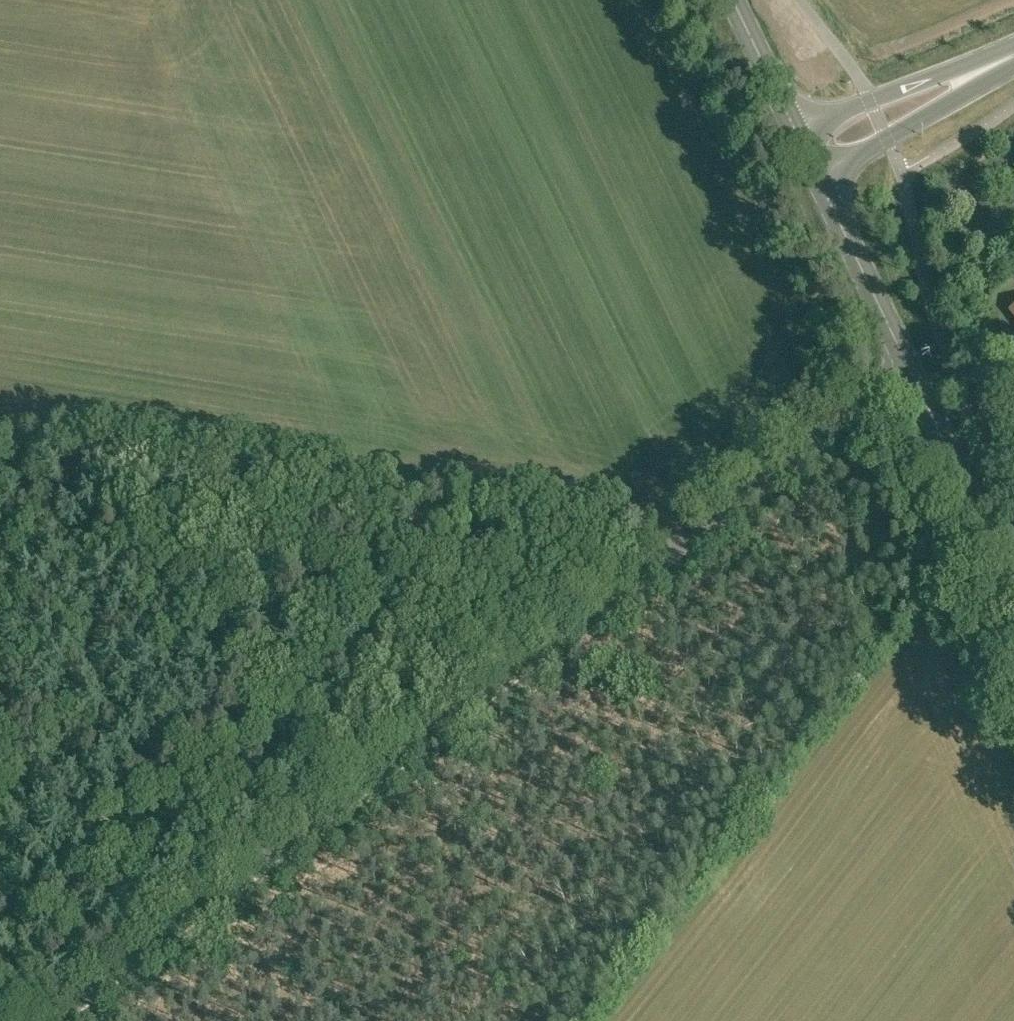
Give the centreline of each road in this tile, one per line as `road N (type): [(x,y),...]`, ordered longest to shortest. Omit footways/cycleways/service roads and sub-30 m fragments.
road 1 (tertiary): [(45,1020),(908,370)]
road 2 (secondary): [(908,370),(806,152)]
road 3 (secondary): [(1013,586),(908,370)]
road 4 (secondary): [(806,152),(1013,57)]
road 5 (secondary): [(806,152),(733,0)]

